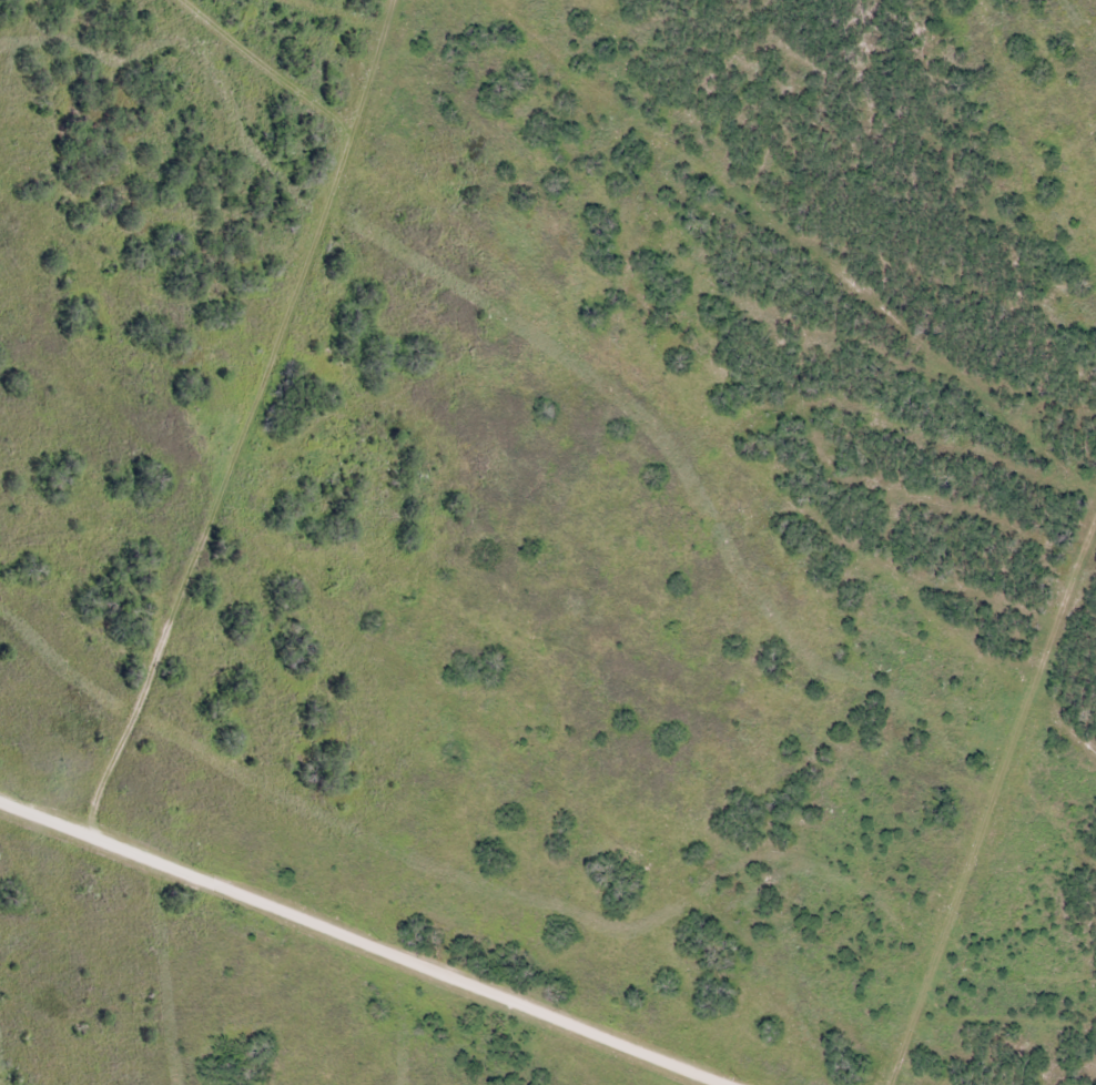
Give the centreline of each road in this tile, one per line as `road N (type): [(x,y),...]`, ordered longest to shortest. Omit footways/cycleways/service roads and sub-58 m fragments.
road 1 (residential): [(425,0),(84,833),(0,992)]
road 2 (residential): [(0,801),(724,1084)]

